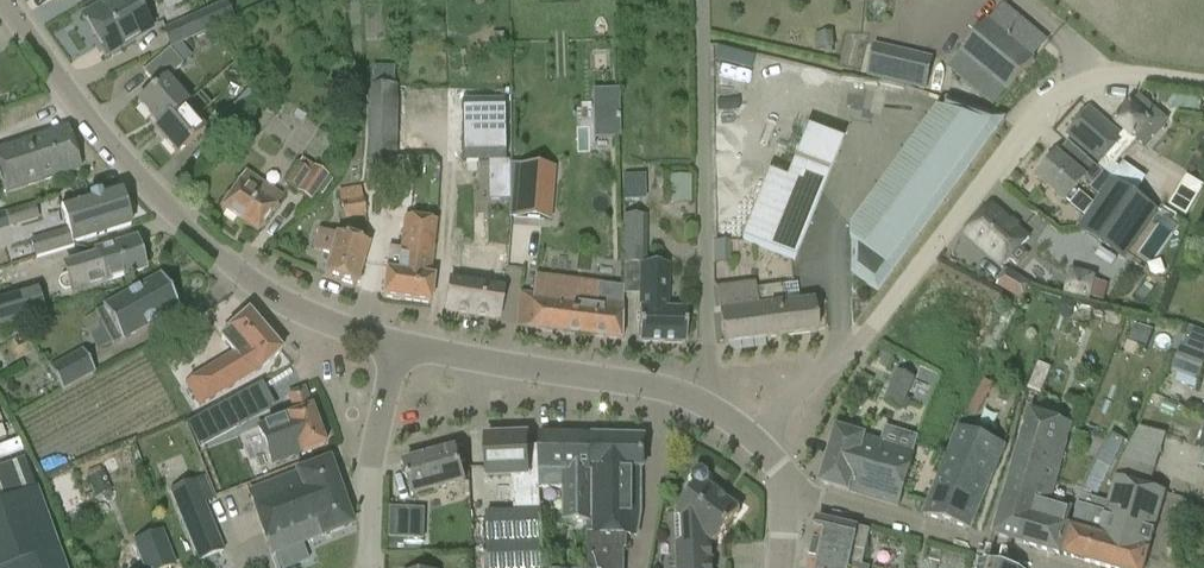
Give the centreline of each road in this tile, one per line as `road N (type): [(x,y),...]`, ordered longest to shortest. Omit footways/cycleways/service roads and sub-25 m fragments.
road 1 (residential): [(756,444),(865,337),(1033,116),(1079,83),(1128,76),(1203,86)]
road 2 (residential): [(396,346),(259,291),(160,205),(76,104),(6,0)]
road 3 (residential): [(703,402),(700,0)]
road 4 (residential): [(703,402),(662,387),(396,346)]
road 5 (residential): [(788,493),(1059,567)]
road 6 (residential): [(367,567),(371,468),(396,346)]

